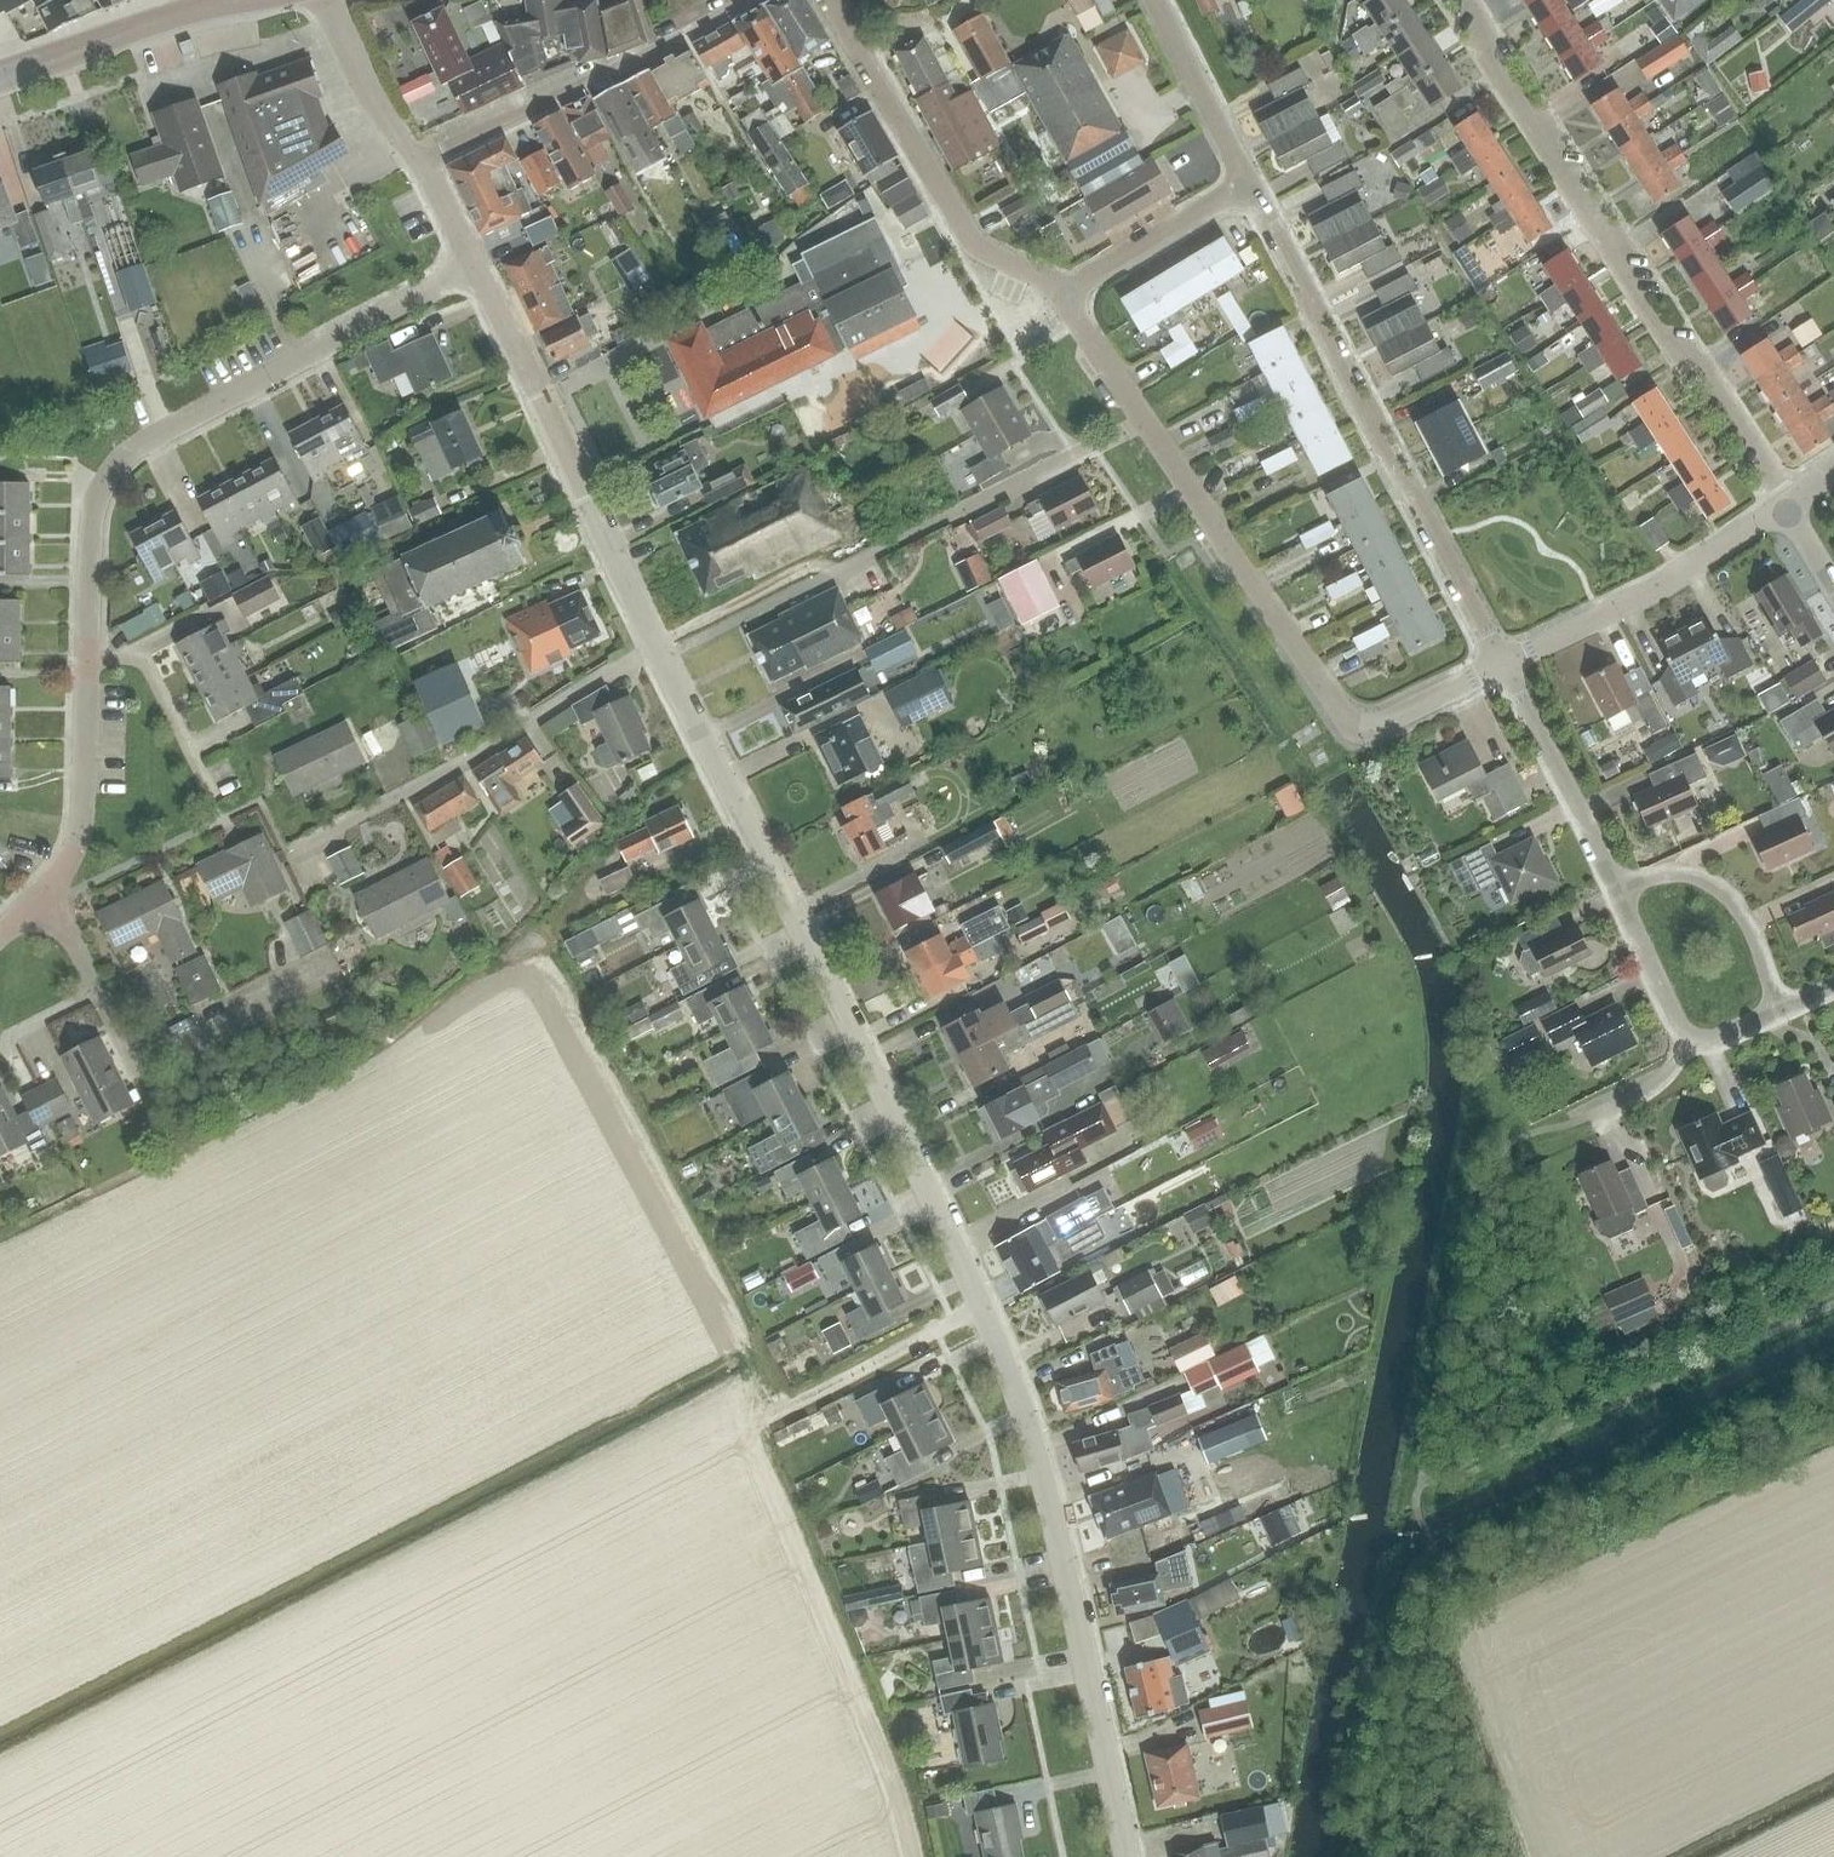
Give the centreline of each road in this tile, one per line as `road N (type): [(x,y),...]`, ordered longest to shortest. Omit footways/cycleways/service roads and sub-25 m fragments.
road 1 (unclassified): [(1128,1856),(1063,1548),(1020,1405),(929,1189),(661,652)]
road 2 (residential): [(1503,664),(1374,726),(1339,715),(1077,319),(1076,291)]
road 3 (residential): [(90,660),(94,505),(112,470),(138,444),(478,266)]
road 4 (residential): [(1471,0),(1494,68),(1663,336),(1694,348),(1793,498)]
road 5 (residential): [(1250,185),(1503,664)]
road 6 (residential): [(287,856),(487,750),(633,658),(661,652)]
road 7 (unclassified): [(661,652),(478,266)]
road 8 (residential): [(329,962),(133,1056),(79,943),(40,896)]
road 9 (residential): [(1076,291),(969,241),(830,0)]
road 10 (residential): [(423,165),(745,0)]
road 11 (unclassified): [(1503,664),(1665,585),(1782,506)]
road 12 (residential): [(1620,895),(1503,664)]
road 13 (primary): [(0,78),(236,0)]
road 14 (residential): [(40,896),(78,834),(90,660)]
road 15 (residential): [(1785,1007),(1746,920),(1722,891),(1686,875),(1620,895)]
road 16 (residential): [(1250,185),(1156,0)]
road 17 (residential): [(210,798),(155,674),(142,663),(90,660)]
road 18 (residential): [(1076,291),(1250,185)]
road 19 (unclassified): [(423,165),(317,0)]
road 20 (residential): [(1688,1040),(1620,895)]

